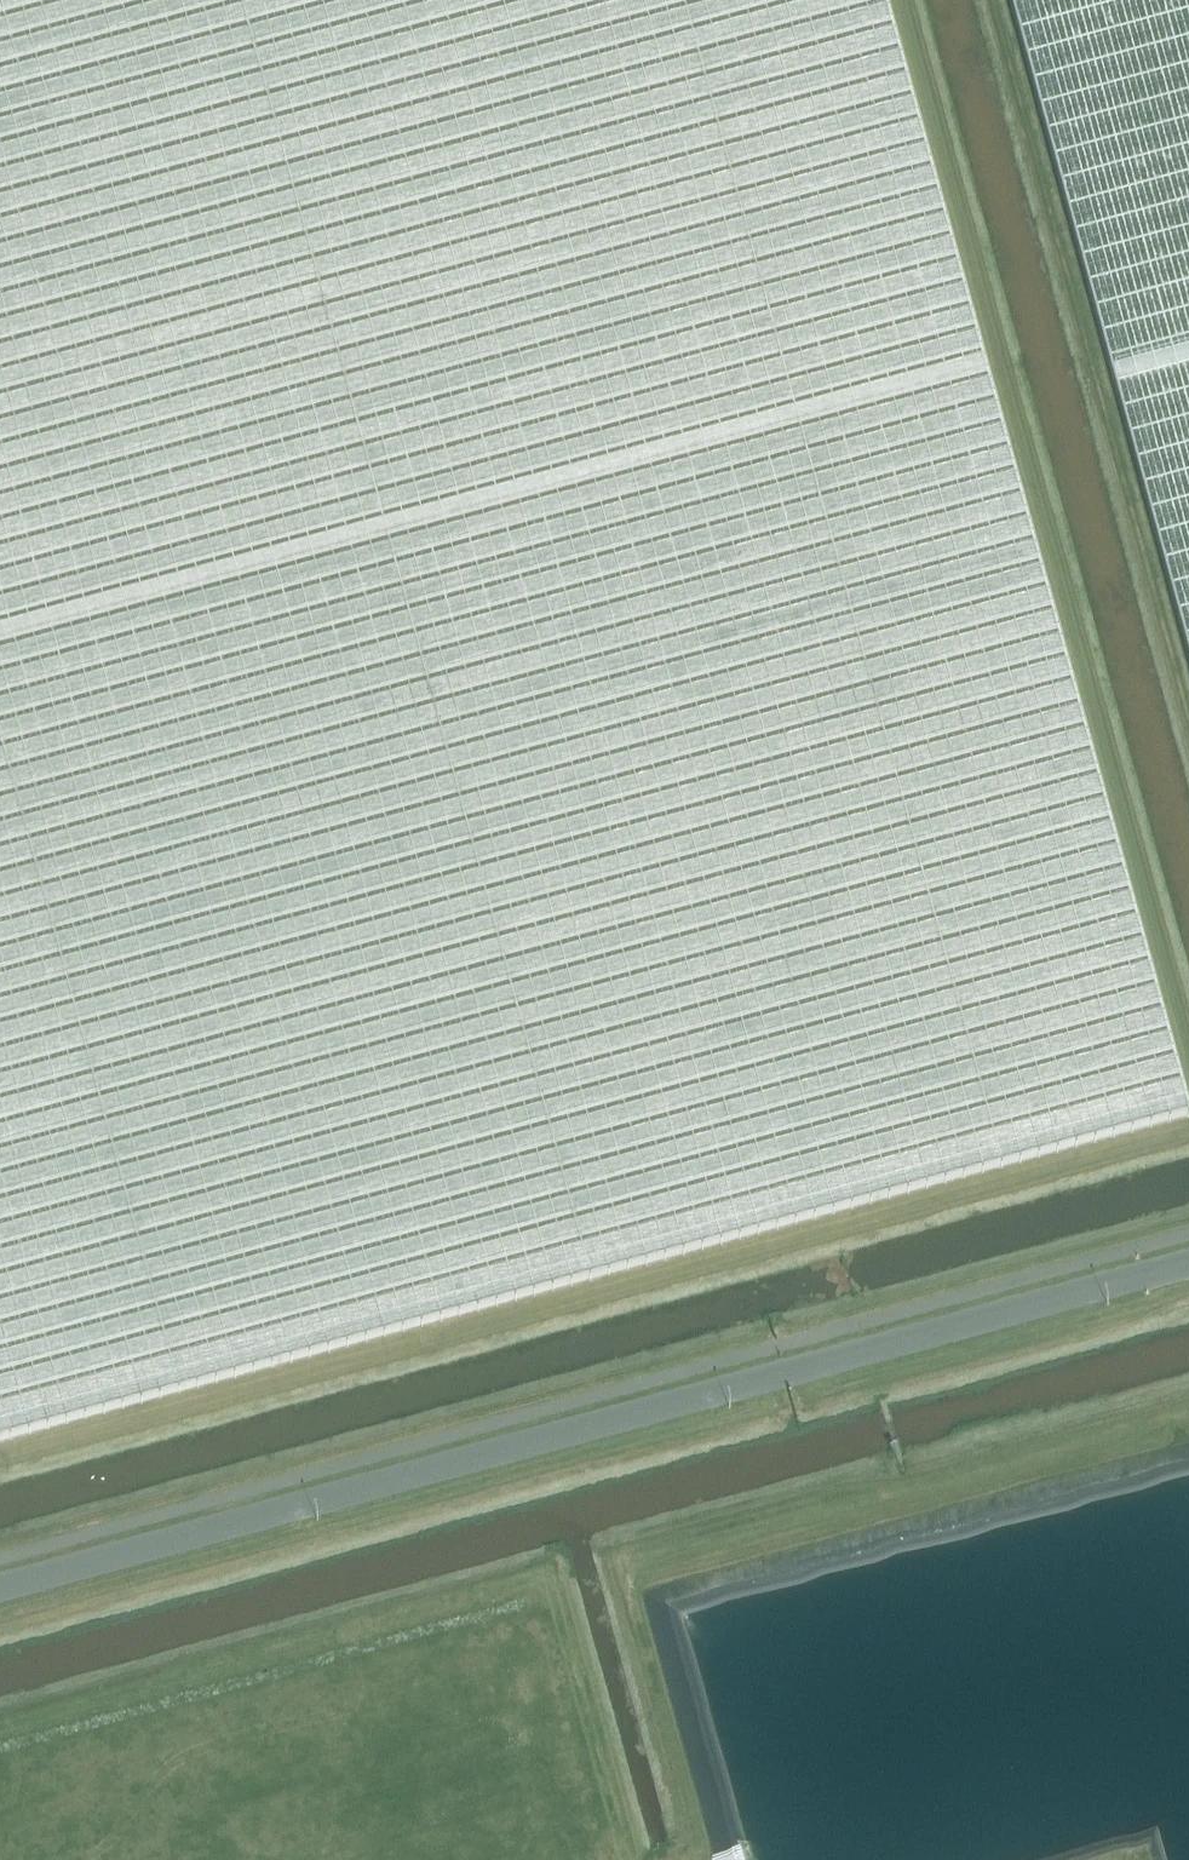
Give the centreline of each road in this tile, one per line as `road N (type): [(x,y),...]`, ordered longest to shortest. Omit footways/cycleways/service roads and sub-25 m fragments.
road 1 (unclassified): [(783,1373),(0,1586)]

